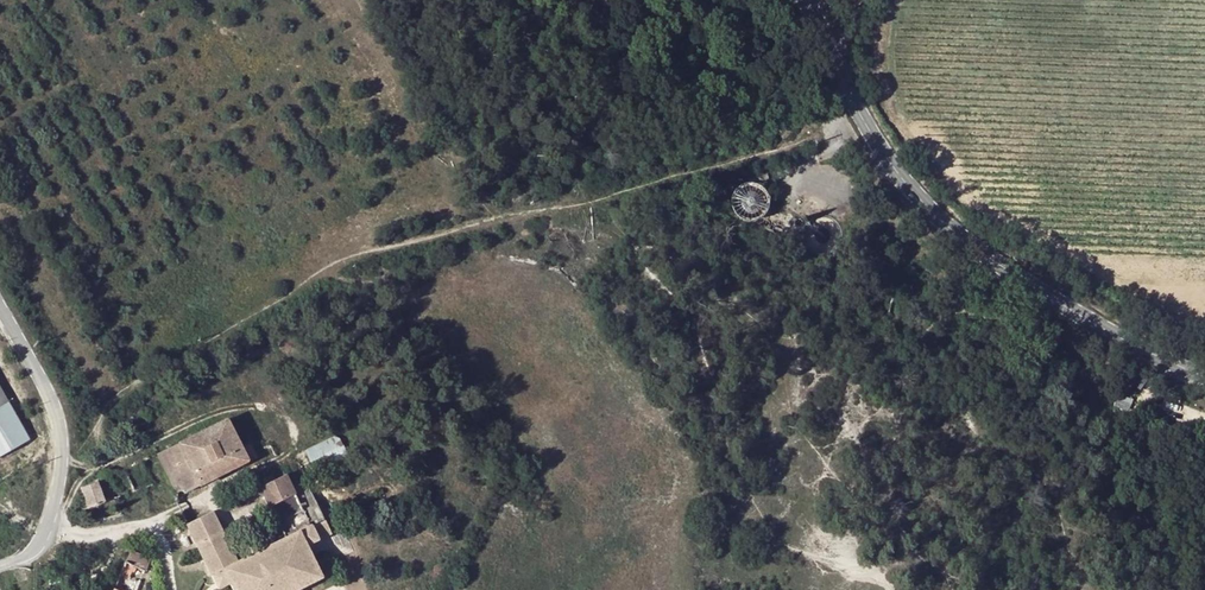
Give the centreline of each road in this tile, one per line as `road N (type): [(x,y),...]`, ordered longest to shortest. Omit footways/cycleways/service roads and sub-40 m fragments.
road 1 (tertiary): [(798,0),(884,163),(947,236),(1027,297),(1204,387)]
road 2 (tertiary): [(0,310),(42,381),(63,440),(45,530)]
road 3 (residential): [(45,530),(92,534),(143,526),(160,536)]

